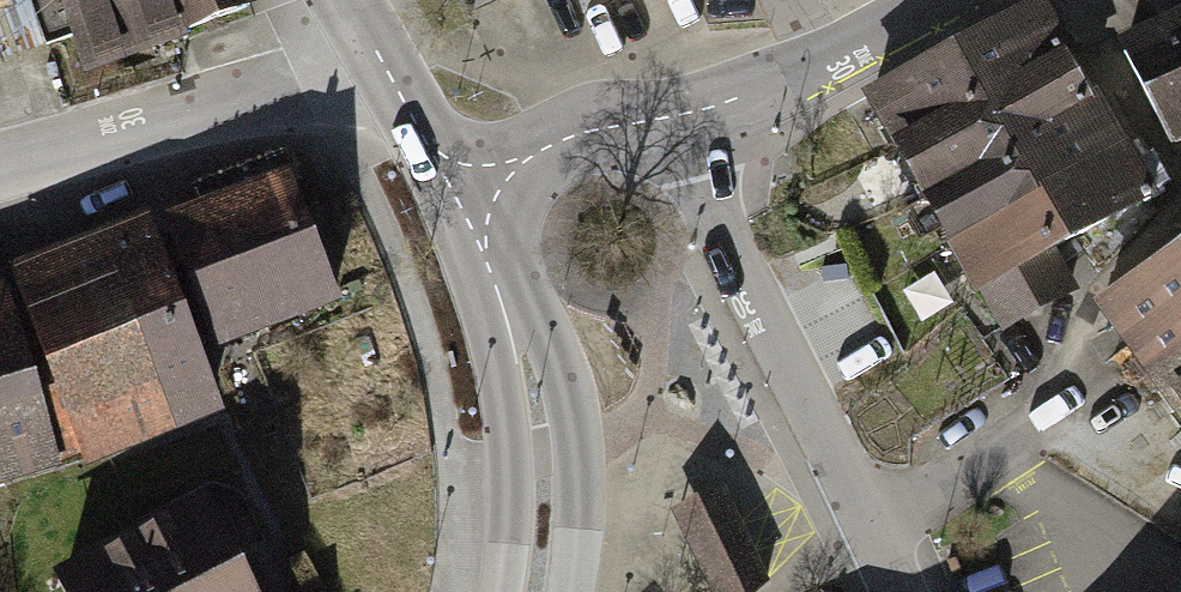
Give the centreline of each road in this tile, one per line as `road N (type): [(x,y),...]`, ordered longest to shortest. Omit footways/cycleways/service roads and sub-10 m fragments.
road 1 (unclassified): [(892,591),(696,183),(677,116)]
road 2 (tertiary): [(534,591),(544,455),(533,398),(453,195)]
road 3 (residential): [(377,53),(330,75),(0,169)]
road 4 (tertiary): [(939,0),(807,70),(677,116)]
road 5 (tertiary): [(677,116),(574,133),(453,195)]
road 6 (tertiary): [(453,195),(377,53)]

